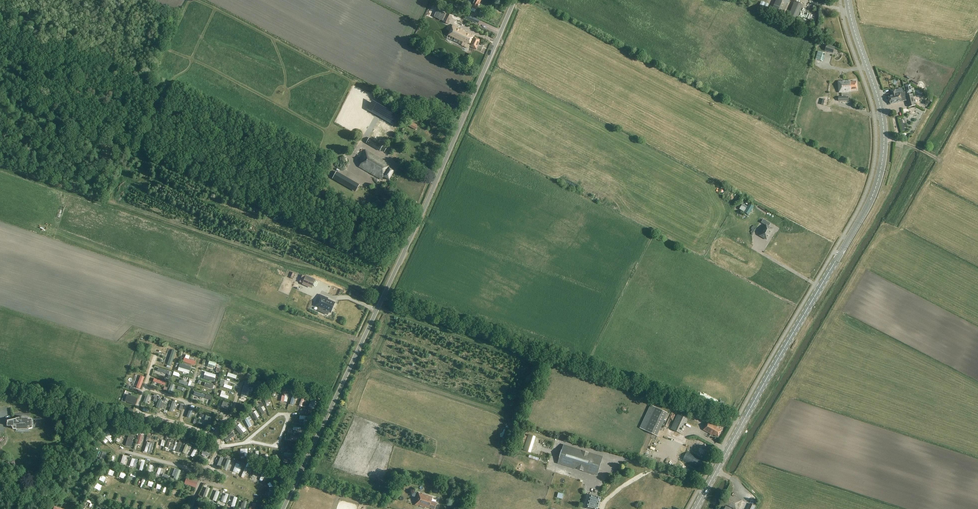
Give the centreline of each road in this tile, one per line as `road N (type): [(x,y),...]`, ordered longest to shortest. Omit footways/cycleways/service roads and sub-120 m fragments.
road 1 (primary): [(695,508),(877,184),(883,122),(848,0)]
road 2 (unclassified): [(282,508),(514,0)]
road 3 (track): [(383,297),(742,424)]
road 4 (track): [(155,356),(136,409),(217,436),(195,497)]

